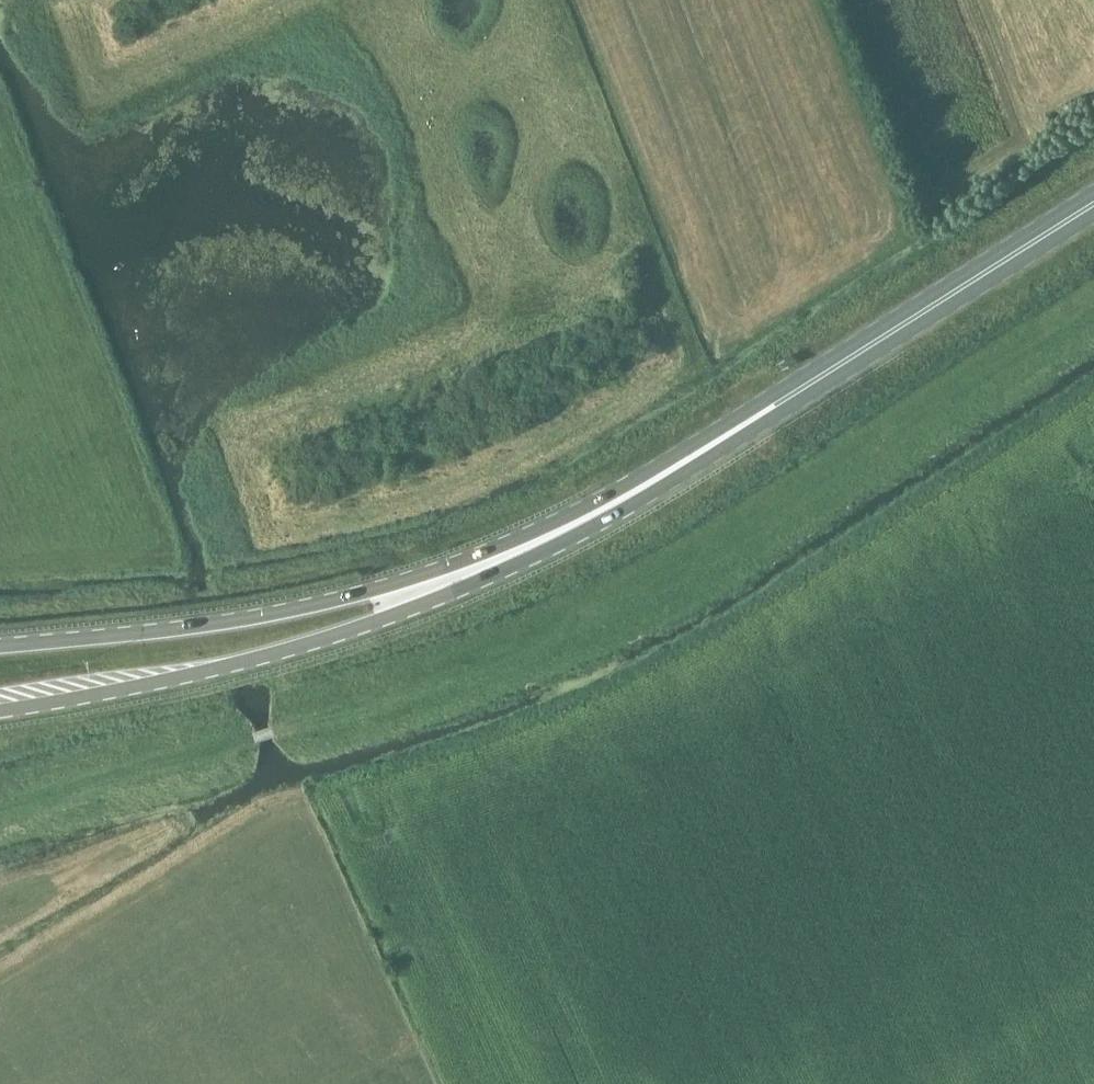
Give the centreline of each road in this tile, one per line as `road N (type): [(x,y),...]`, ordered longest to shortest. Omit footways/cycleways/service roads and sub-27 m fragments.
road 1 (primary): [(0,710),(219,667),(463,587),(629,507),(757,427),(775,404)]
road 2 (primary): [(775,404),(745,413),(573,513),(408,579),(202,625),(0,645)]
road 3 (primary): [(1093,203),(775,404)]
road 4 (track): [(0,811),(254,738)]

